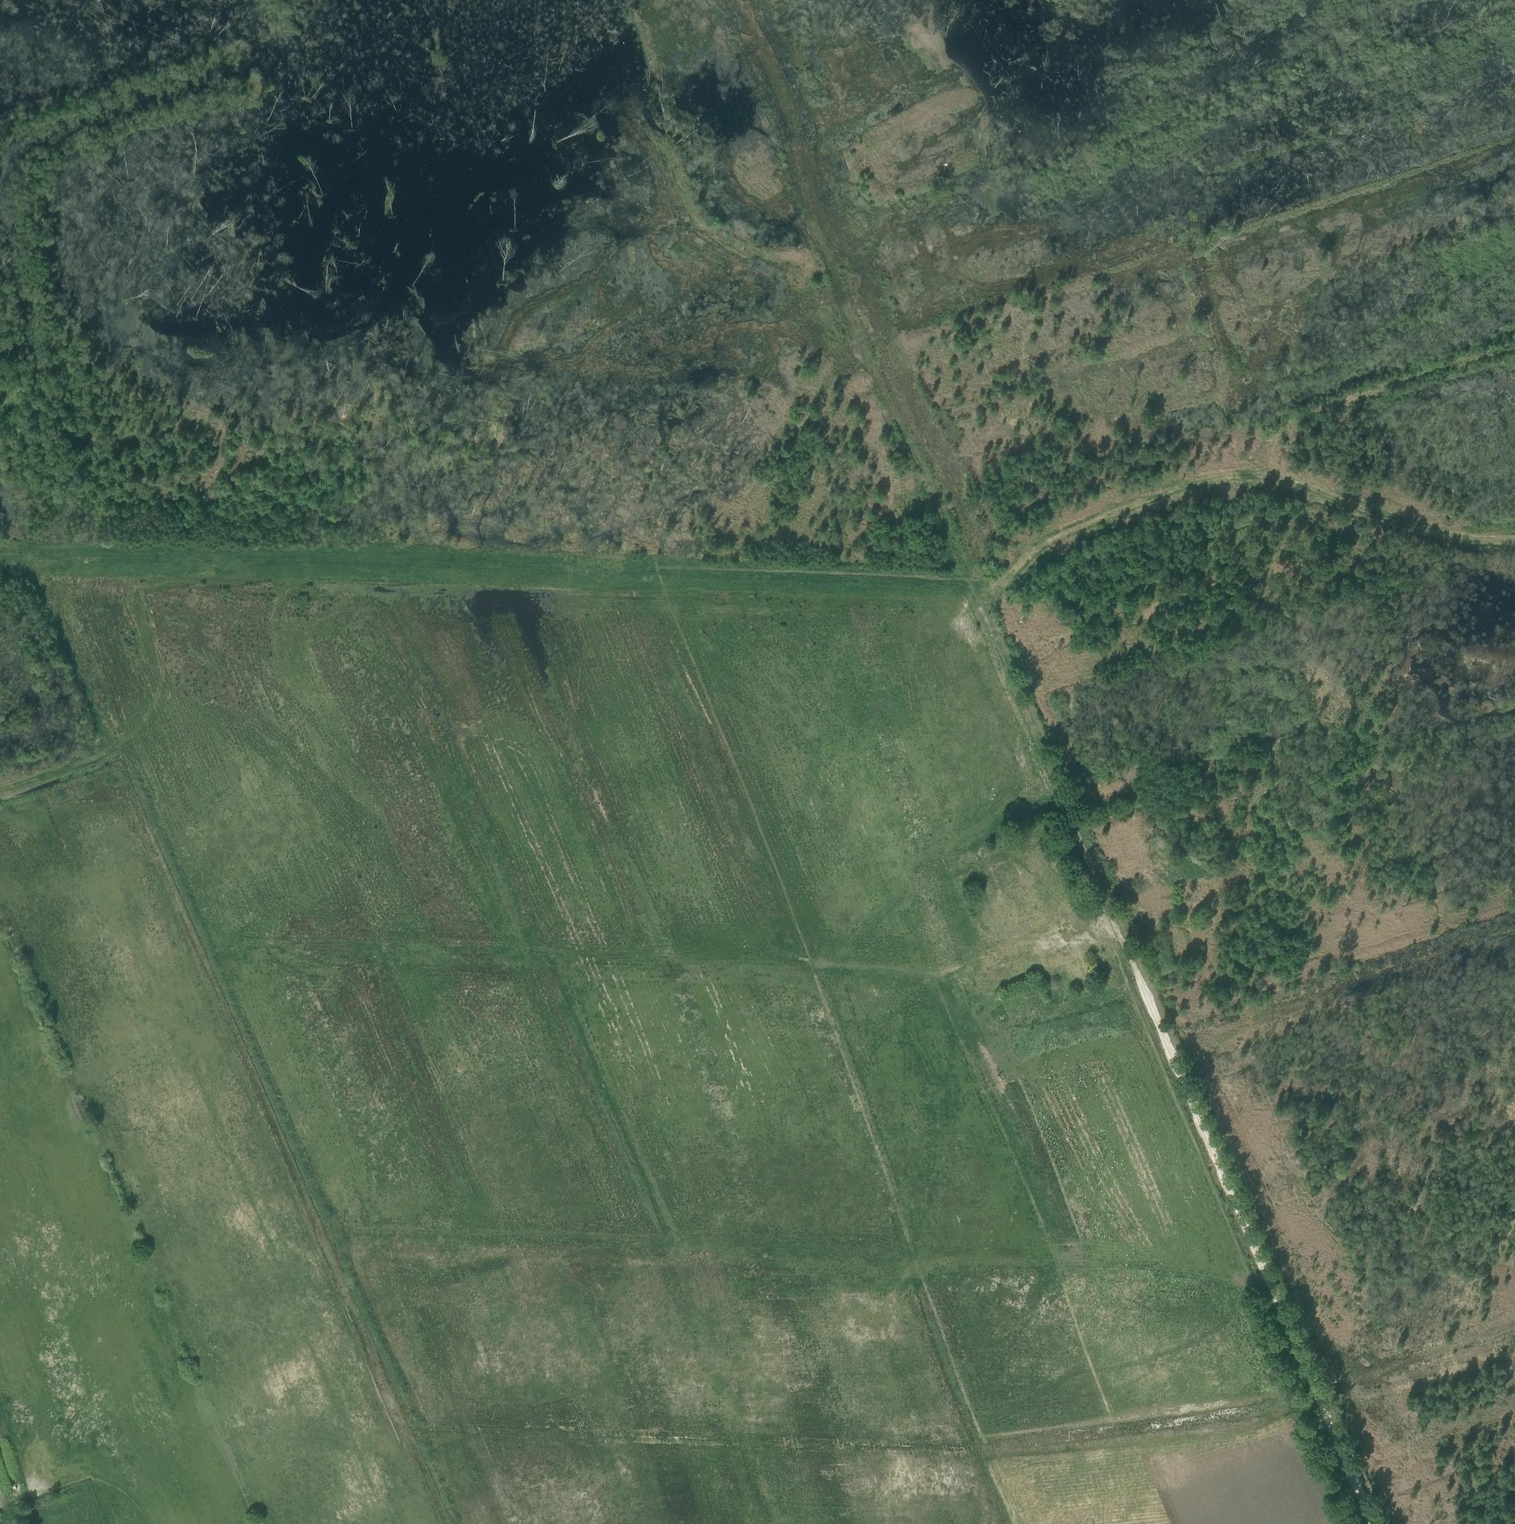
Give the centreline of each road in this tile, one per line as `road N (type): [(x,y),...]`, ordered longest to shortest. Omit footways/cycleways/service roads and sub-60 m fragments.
road 1 (unclassified): [(1372,1523),(990,628)]
road 2 (track): [(864,347),(1171,240),(1192,245),(1232,362),(1253,377),(1326,367),(1438,304)]
road 3 (track): [(990,628),(831,272),(731,0)]

